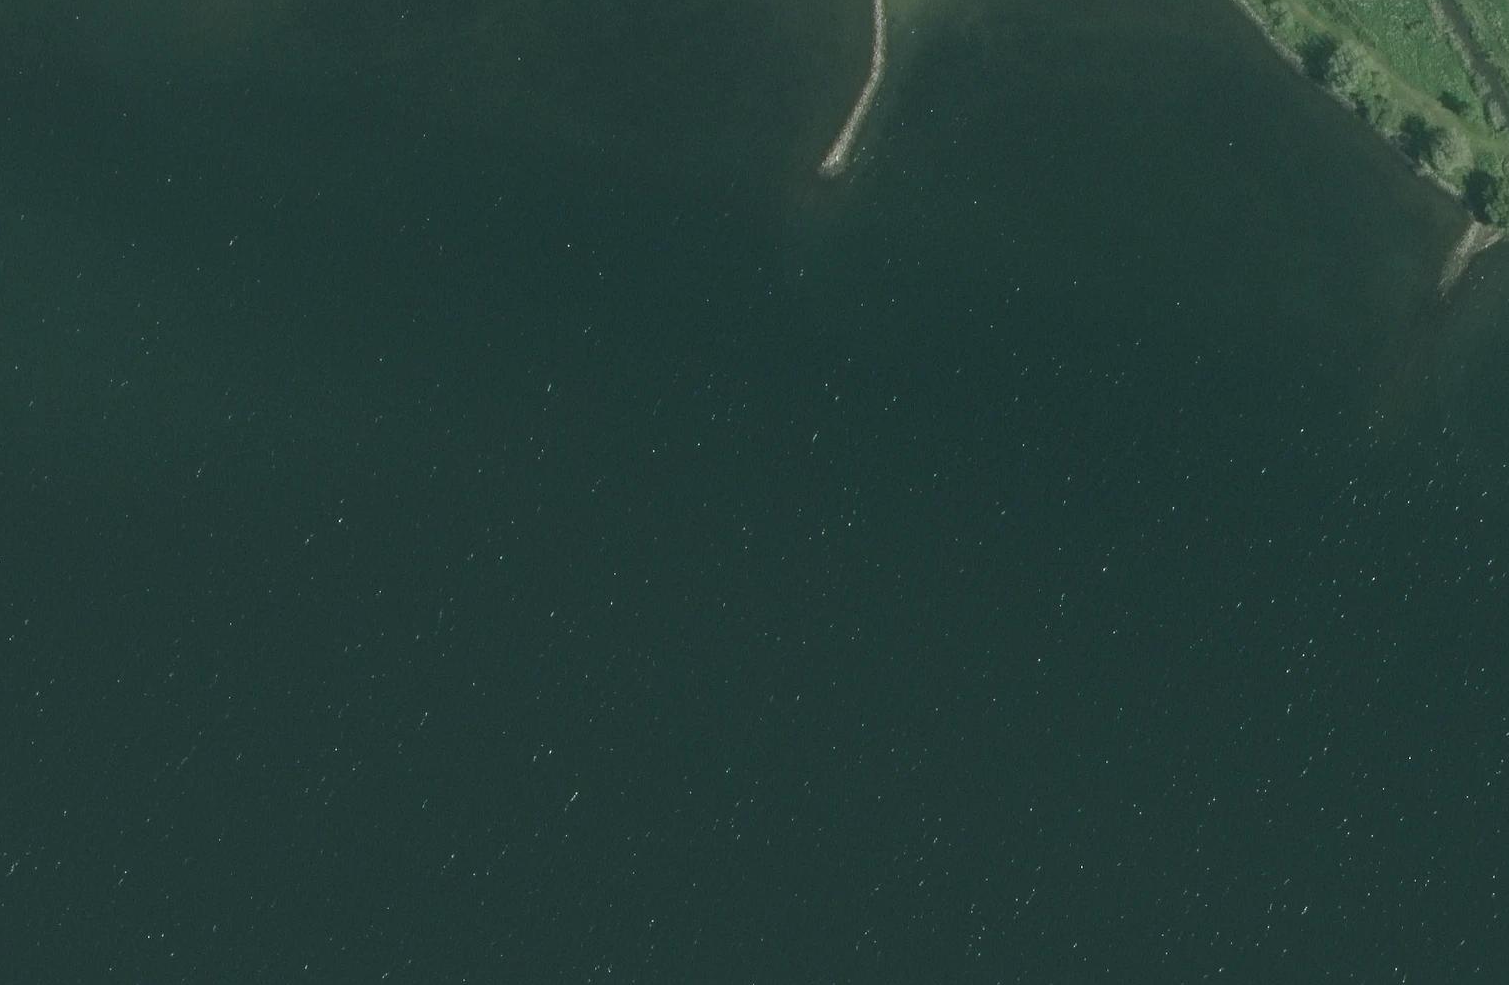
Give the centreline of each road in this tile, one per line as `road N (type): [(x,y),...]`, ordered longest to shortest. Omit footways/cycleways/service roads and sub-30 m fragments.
road 1 (track): [(1508,153),(1486,163),(1299,0)]

